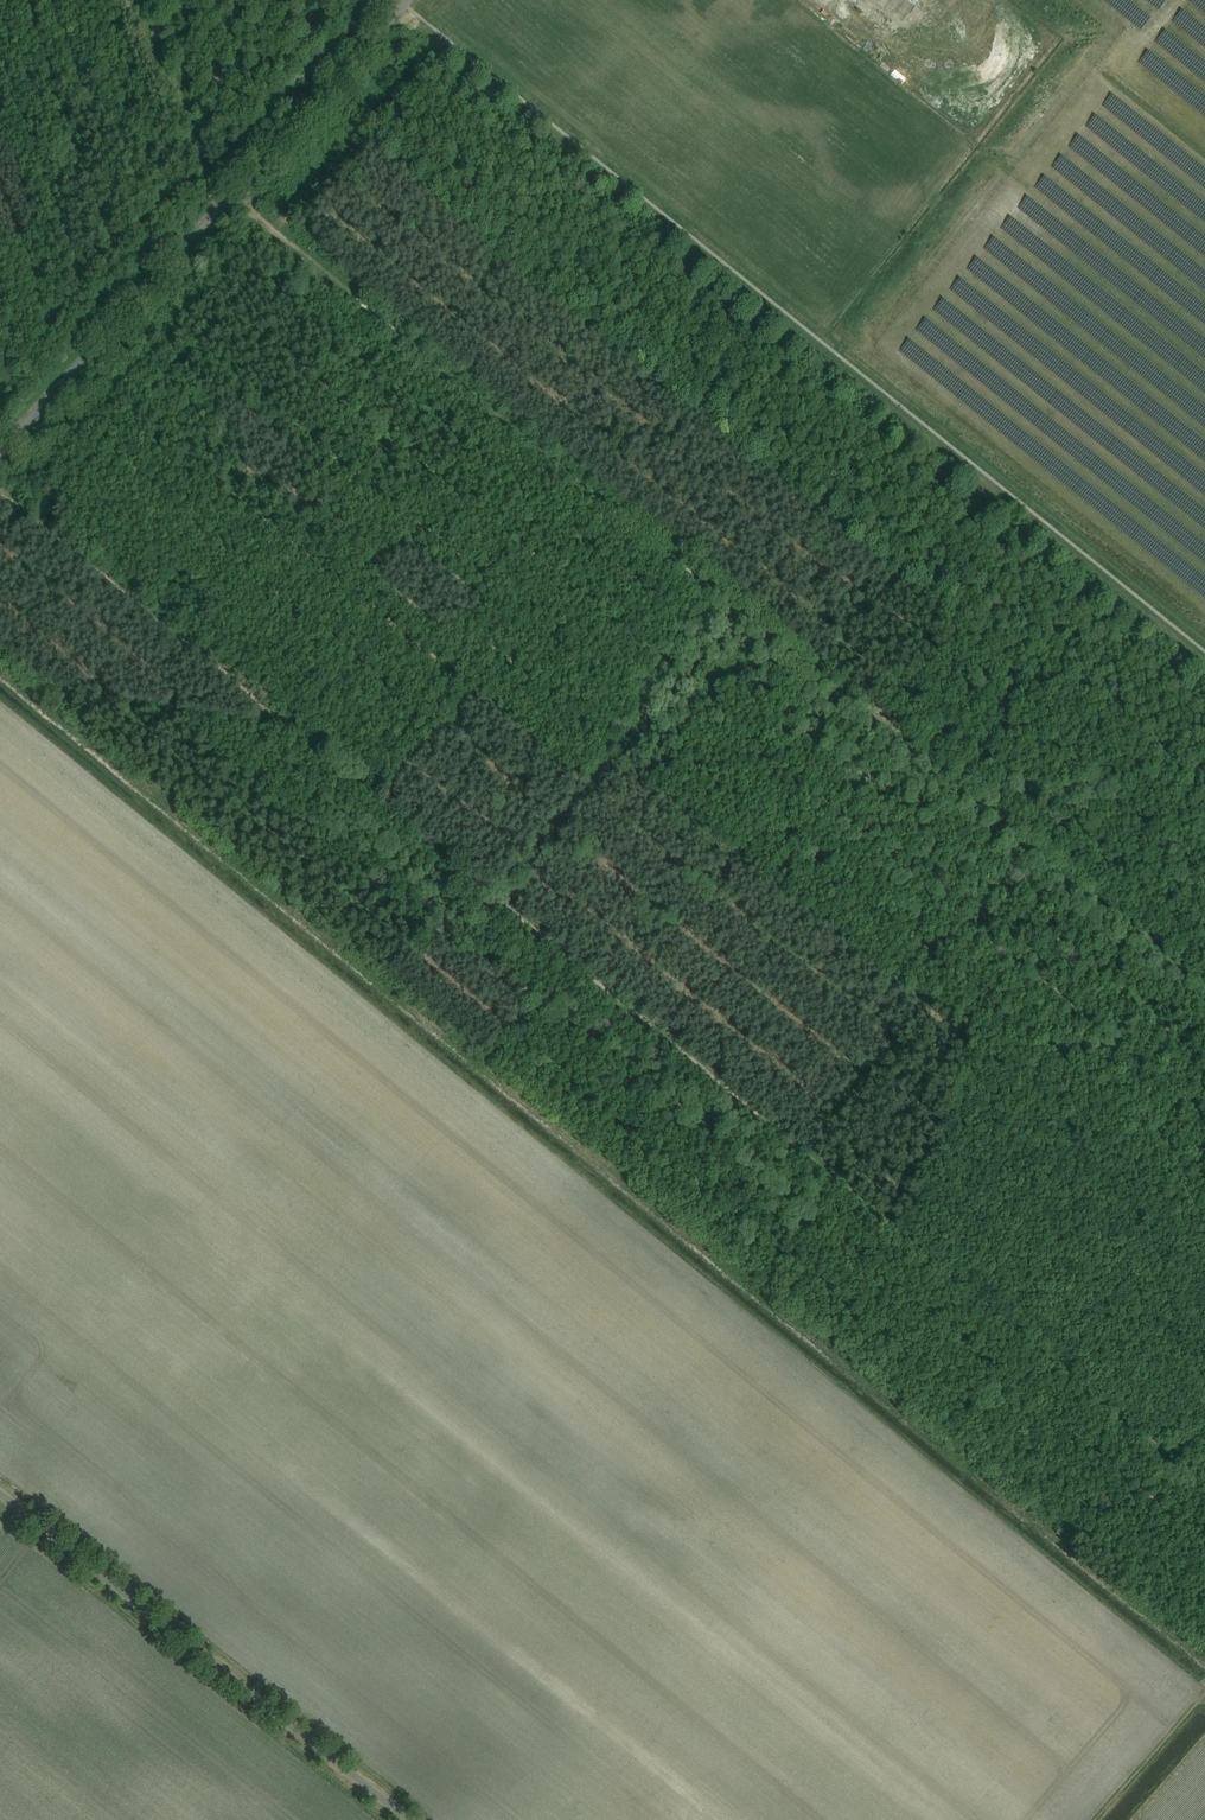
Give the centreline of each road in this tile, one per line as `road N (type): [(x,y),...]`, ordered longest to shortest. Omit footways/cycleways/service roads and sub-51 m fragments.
road 1 (track): [(275,233),(1204,996)]
road 2 (residential): [(0,453),(411,0)]
road 3 (unclassified): [(413,1819),(0,1491)]
road 4 (track): [(441,37),(275,233)]
road 5 (track): [(143,0),(222,213)]
road 6 (track): [(1086,1819),(1204,1685)]

